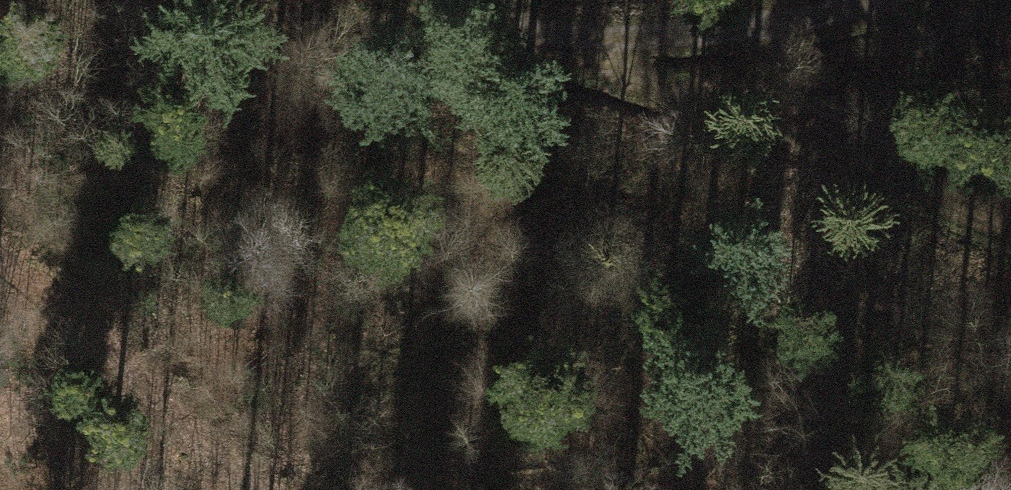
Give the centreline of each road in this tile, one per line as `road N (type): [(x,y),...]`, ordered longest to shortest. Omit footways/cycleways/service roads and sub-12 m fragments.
road 1 (track): [(535,35),(773,121),(978,222),(1010,226)]
road 2 (track): [(253,489),(217,470),(100,339),(0,264)]
road 3 (track): [(716,0),(535,35)]
road 4 (track): [(535,35),(461,25),(416,0)]

